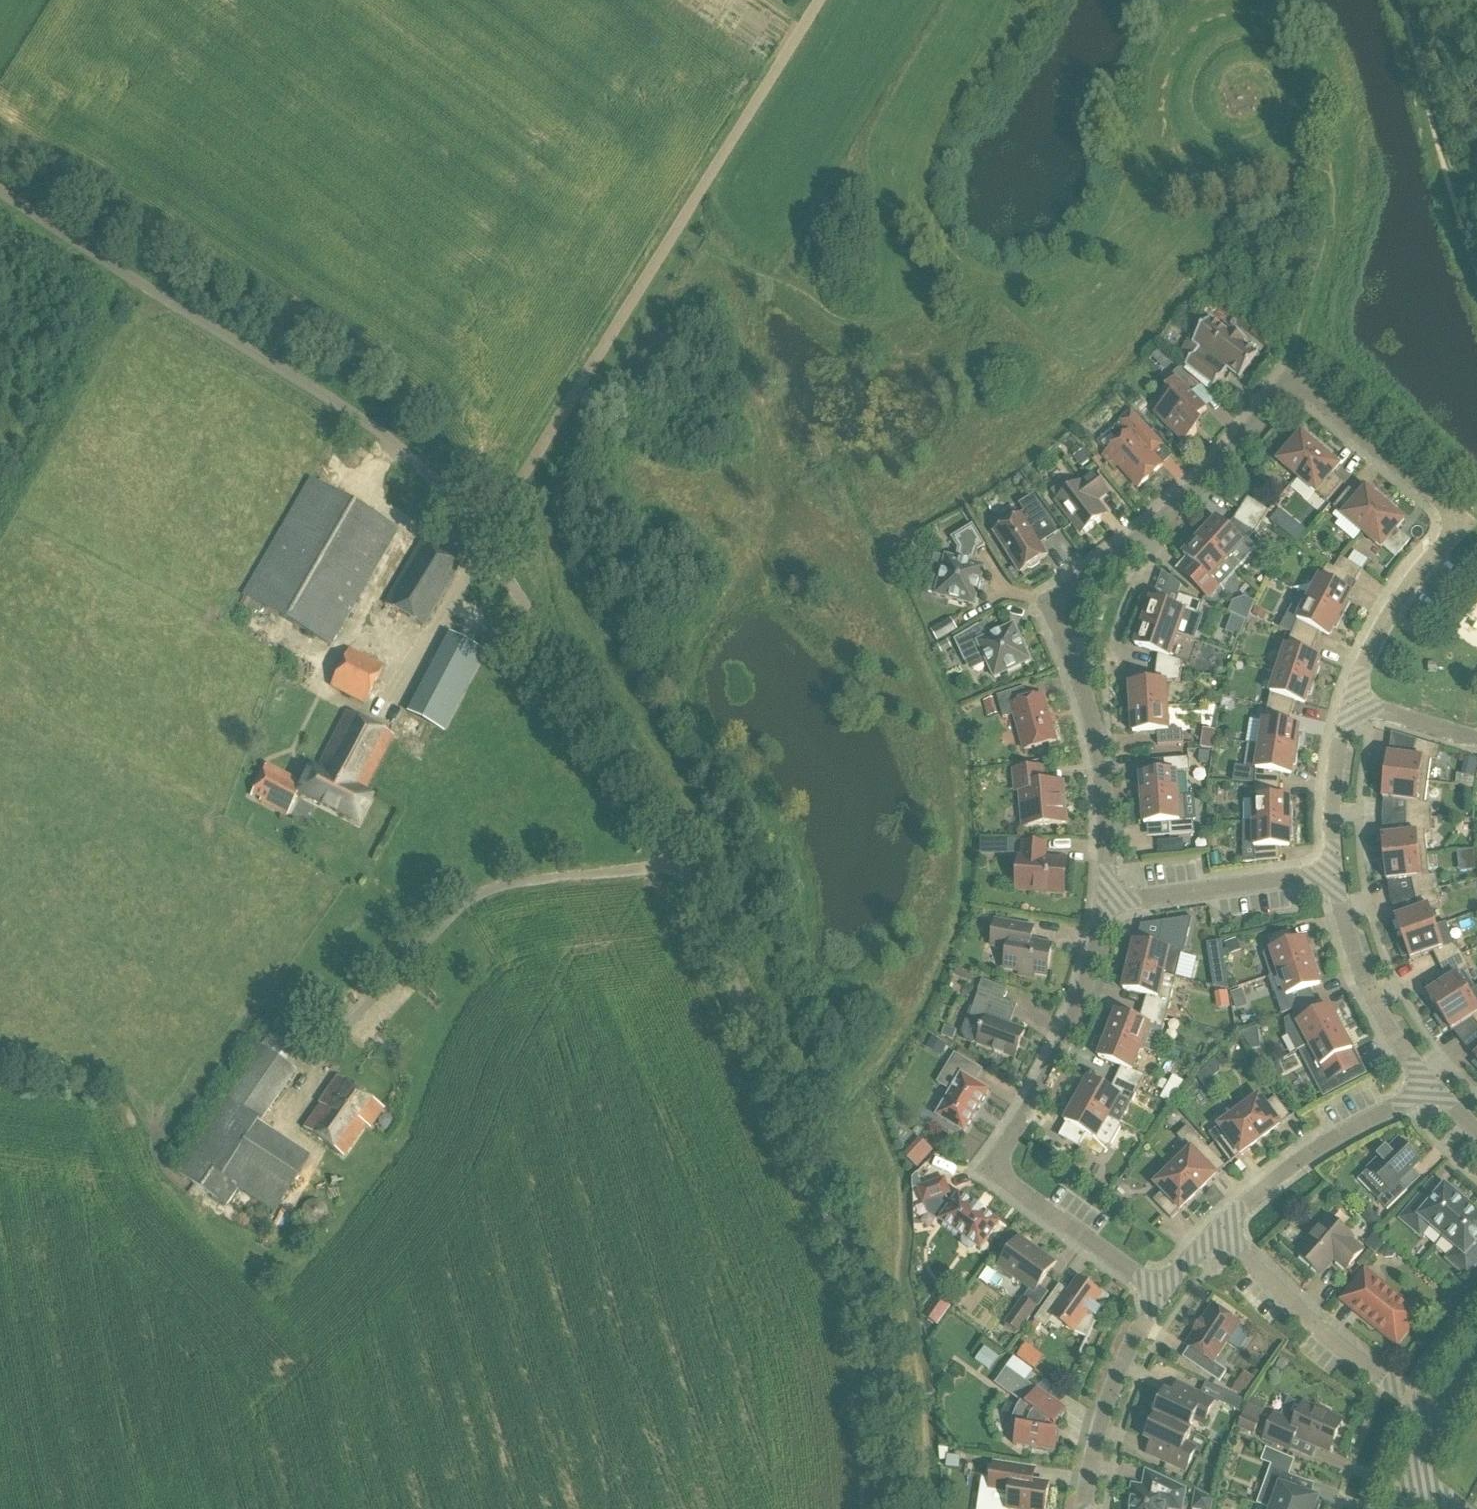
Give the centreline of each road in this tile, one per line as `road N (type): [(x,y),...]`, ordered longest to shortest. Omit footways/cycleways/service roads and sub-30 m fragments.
road 1 (residential): [(1107,906),(1100,746),(1054,605),(1185,497),(1291,381),(1458,519),(1406,593),(1356,707)]
road 2 (unclassified): [(899,1508),(883,1336),(781,1086),(680,864),(562,653),(486,538)]
road 3 (unclassified): [(486,538),(820,0)]
road 4 (unclassified): [(486,538),(386,436),(0,191)]
road 5 (residential): [(1167,1294),(1009,1187),(998,1167),(1069,1031),(1107,906)]
road 6 (residential): [(1447,1417),(1274,1286),(1223,1232)]
road 7 (residential): [(1223,1232),(1300,1161),(1432,1085)]
road 8 (residential): [(1107,906),(1339,873)]
road 9 (residential): [(1339,873),(1379,1003),(1432,1085)]
road 10 (residential): [(1092,1508),(1110,1397),(1167,1294)]
road 11 (residential): [(1356,707),(1335,807),(1339,873)]
road 12 (residential): [(1476,741),(1356,707)]

